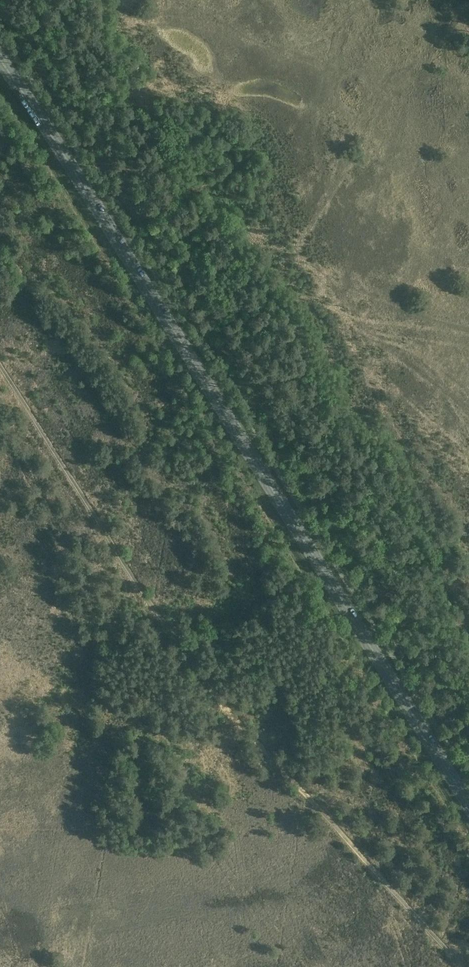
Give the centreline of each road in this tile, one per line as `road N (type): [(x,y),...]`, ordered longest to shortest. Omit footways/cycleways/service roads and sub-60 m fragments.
road 1 (primary): [(468,807),(0,66)]
road 2 (track): [(462,966),(189,662),(0,365)]

